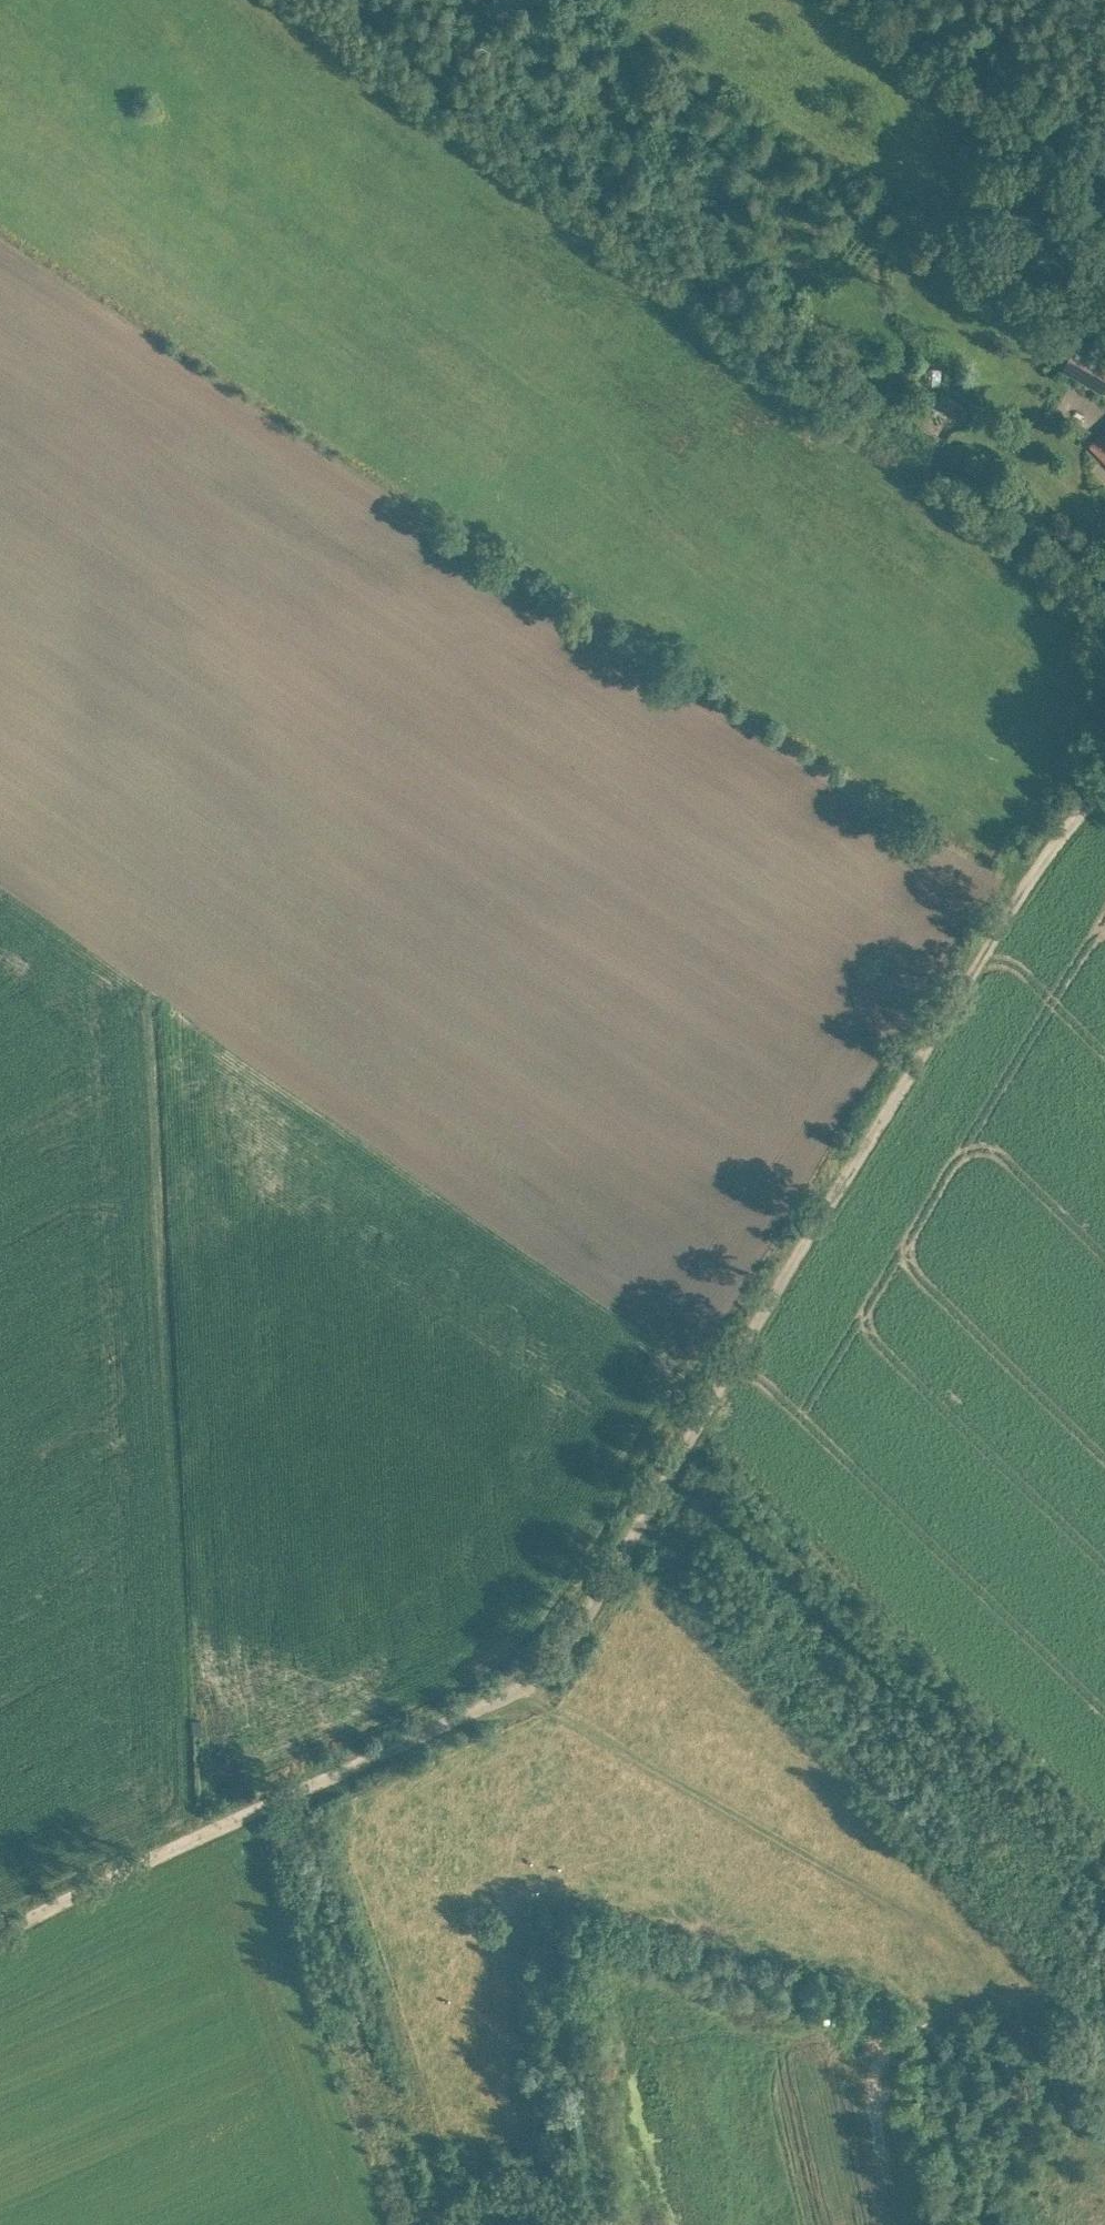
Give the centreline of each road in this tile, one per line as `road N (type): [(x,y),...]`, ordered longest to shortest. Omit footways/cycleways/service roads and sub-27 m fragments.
road 1 (track): [(0,1936),(559,1654),(1029,880),(1104,784)]
road 2 (track): [(933,0),(1104,163)]

